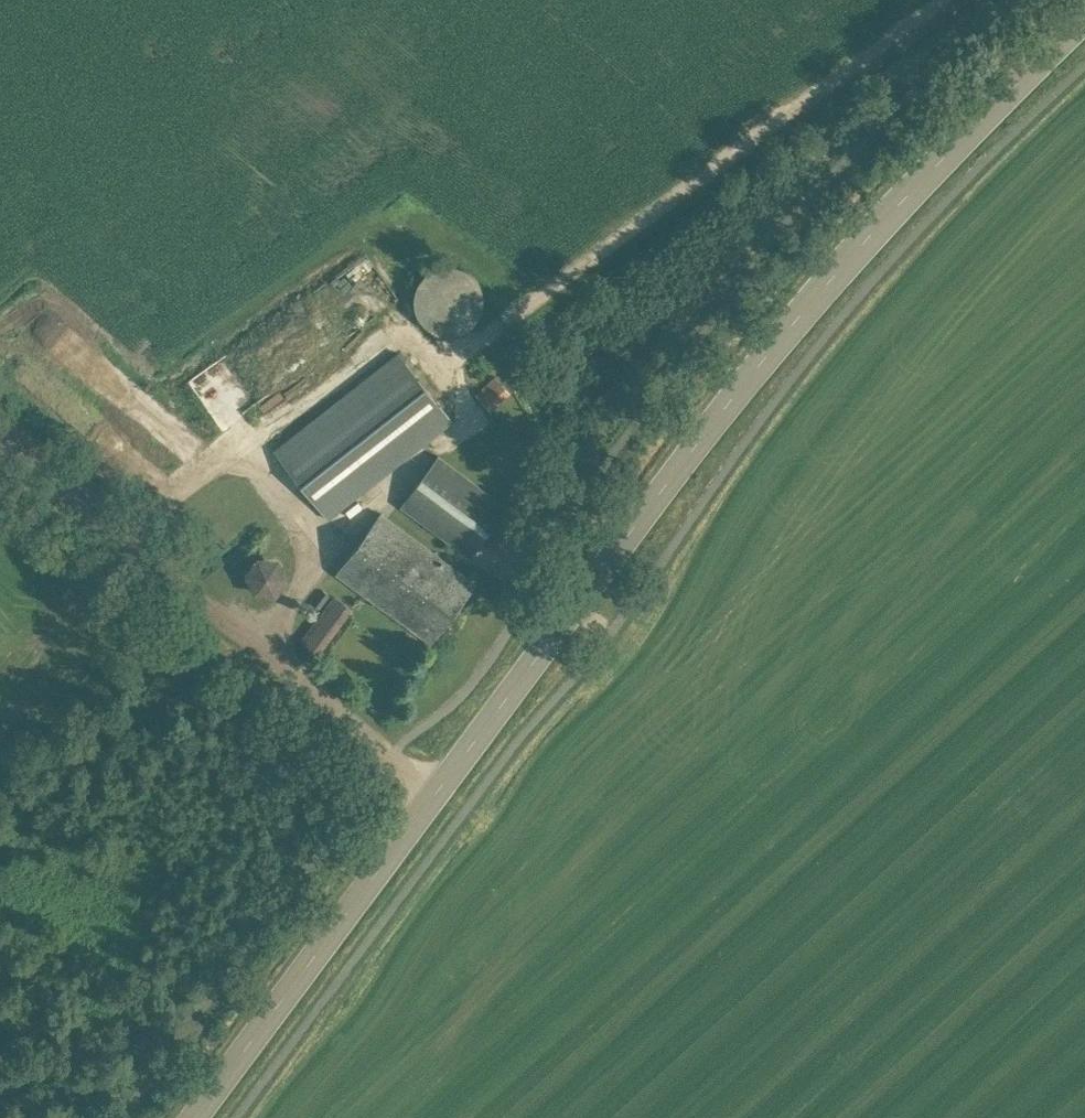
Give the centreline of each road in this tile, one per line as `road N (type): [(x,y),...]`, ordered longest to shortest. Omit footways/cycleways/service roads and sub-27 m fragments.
road 1 (secondary): [(195,1117),(808,300),(1084,20)]
road 2 (track): [(392,753),(0,436)]

